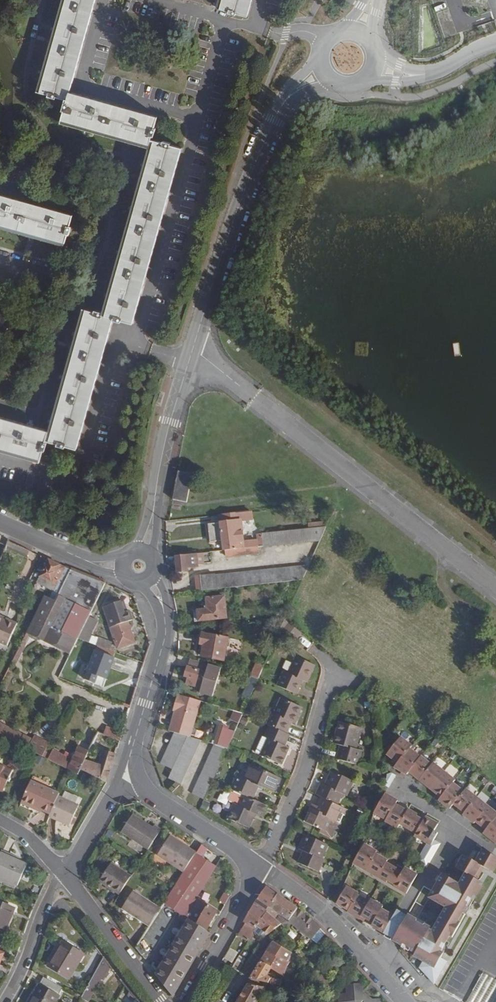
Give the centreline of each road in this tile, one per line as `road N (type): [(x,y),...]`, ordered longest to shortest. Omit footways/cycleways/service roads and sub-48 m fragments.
road 1 (residential): [(157,486),(229,235),(287,99)]
road 2 (residential): [(407,1001),(323,913),(259,866)]
road 3 (residential): [(66,876),(161,1001)]
road 4 (residential): [(188,1001),(259,866)]
road 5 (residential): [(259,866),(143,789)]
road 6 (residential): [(165,623),(131,750)]

